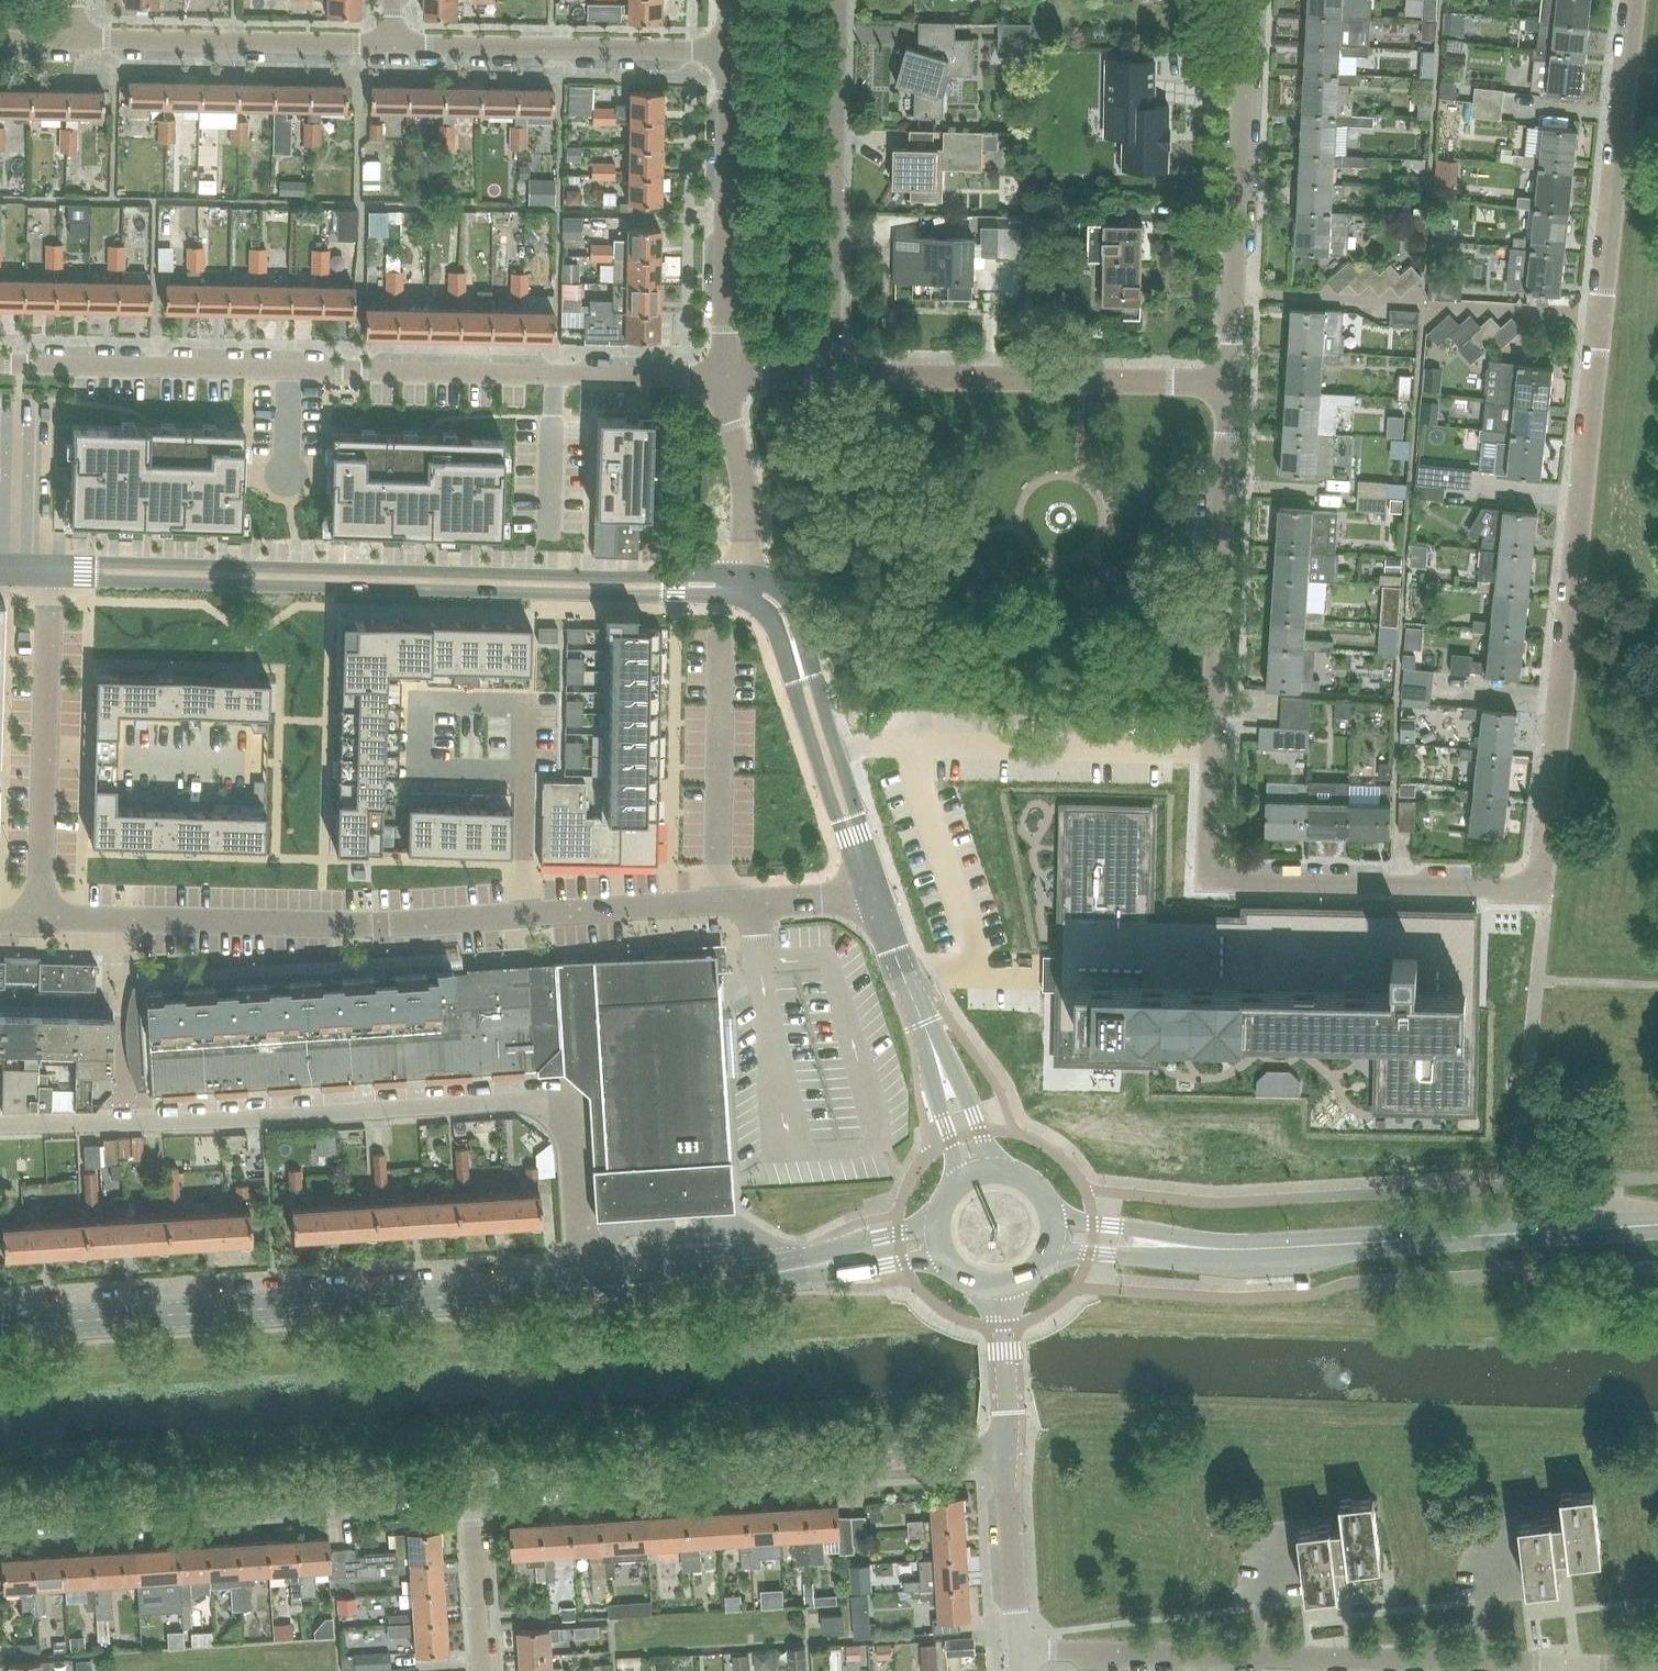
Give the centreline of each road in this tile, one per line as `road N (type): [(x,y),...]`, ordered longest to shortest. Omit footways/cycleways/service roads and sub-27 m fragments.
road 1 (residential): [(1539,891),(1633,0)]
road 2 (residential): [(1539,891),(1209,882),(1229,383)]
road 3 (unclassified): [(50,907),(85,918),(367,925),(873,893)]
road 4 (unclassified): [(583,1287),(570,1137),(562,1118),(540,1104),(0,1126)]
road 5 (residential): [(726,376),(0,364)]
road 6 (tertiary): [(659,586),(50,570)]
road 7 (secondary): [(0,1325),(583,1287)]
road 8 (unclassified): [(468,1485),(1007,1449)]
road 9 (residential): [(1018,1650),(1533,1665)]
road 10 (unclassified): [(0,1515),(468,1485)]
road 11 (secondary): [(1203,1249),(1657,1226)]
road 12 (residential): [(1229,383),(832,376)]
road 13 (residential): [(1229,383),(1247,0)]
road 14 (residential): [(832,376),(838,0)]
road 15 (unclassified): [(50,570),(40,883),(50,907)]
road 16 (residential): [(730,51),(391,44)]
road 17 (unclassified): [(726,376),(730,51)]
road 18 (residential): [(391,44),(73,41)]
road 19 (tertiary): [(873,893),(800,666)]
road 20 (secondary): [(583,1287),(797,1269)]
road 21 (residential): [(1018,1650),(1007,1449)]
road 22 (residential): [(481,1670),(468,1485)]
road 23 (unclassified): [(1007,1449),(1001,1287)]
road 24 (secondary): [(1046,1257),(1192,1257),(1203,1249)]
road 25 (secondary): [(1203,1249),(1195,1240),(1051,1213)]
road 26 (tertiary): [(929,1038),(873,893)]
road 27 (secondary): [(937,1215),(809,1256),(797,1269)]
road 28 (secondary): [(797,1269),(816,1278),(945,1261)]
road 29 (tertiary): [(997,1170),(950,1060),(929,1038)]
road 30 (unclassified): [(730,431),(746,490),(741,578)]
road 31 (tertiary): [(929,1038),(930,1079),(958,1182)]
road 32 (tertiary): [(800,666),(803,648),(787,602),(763,583),(741,578)]

